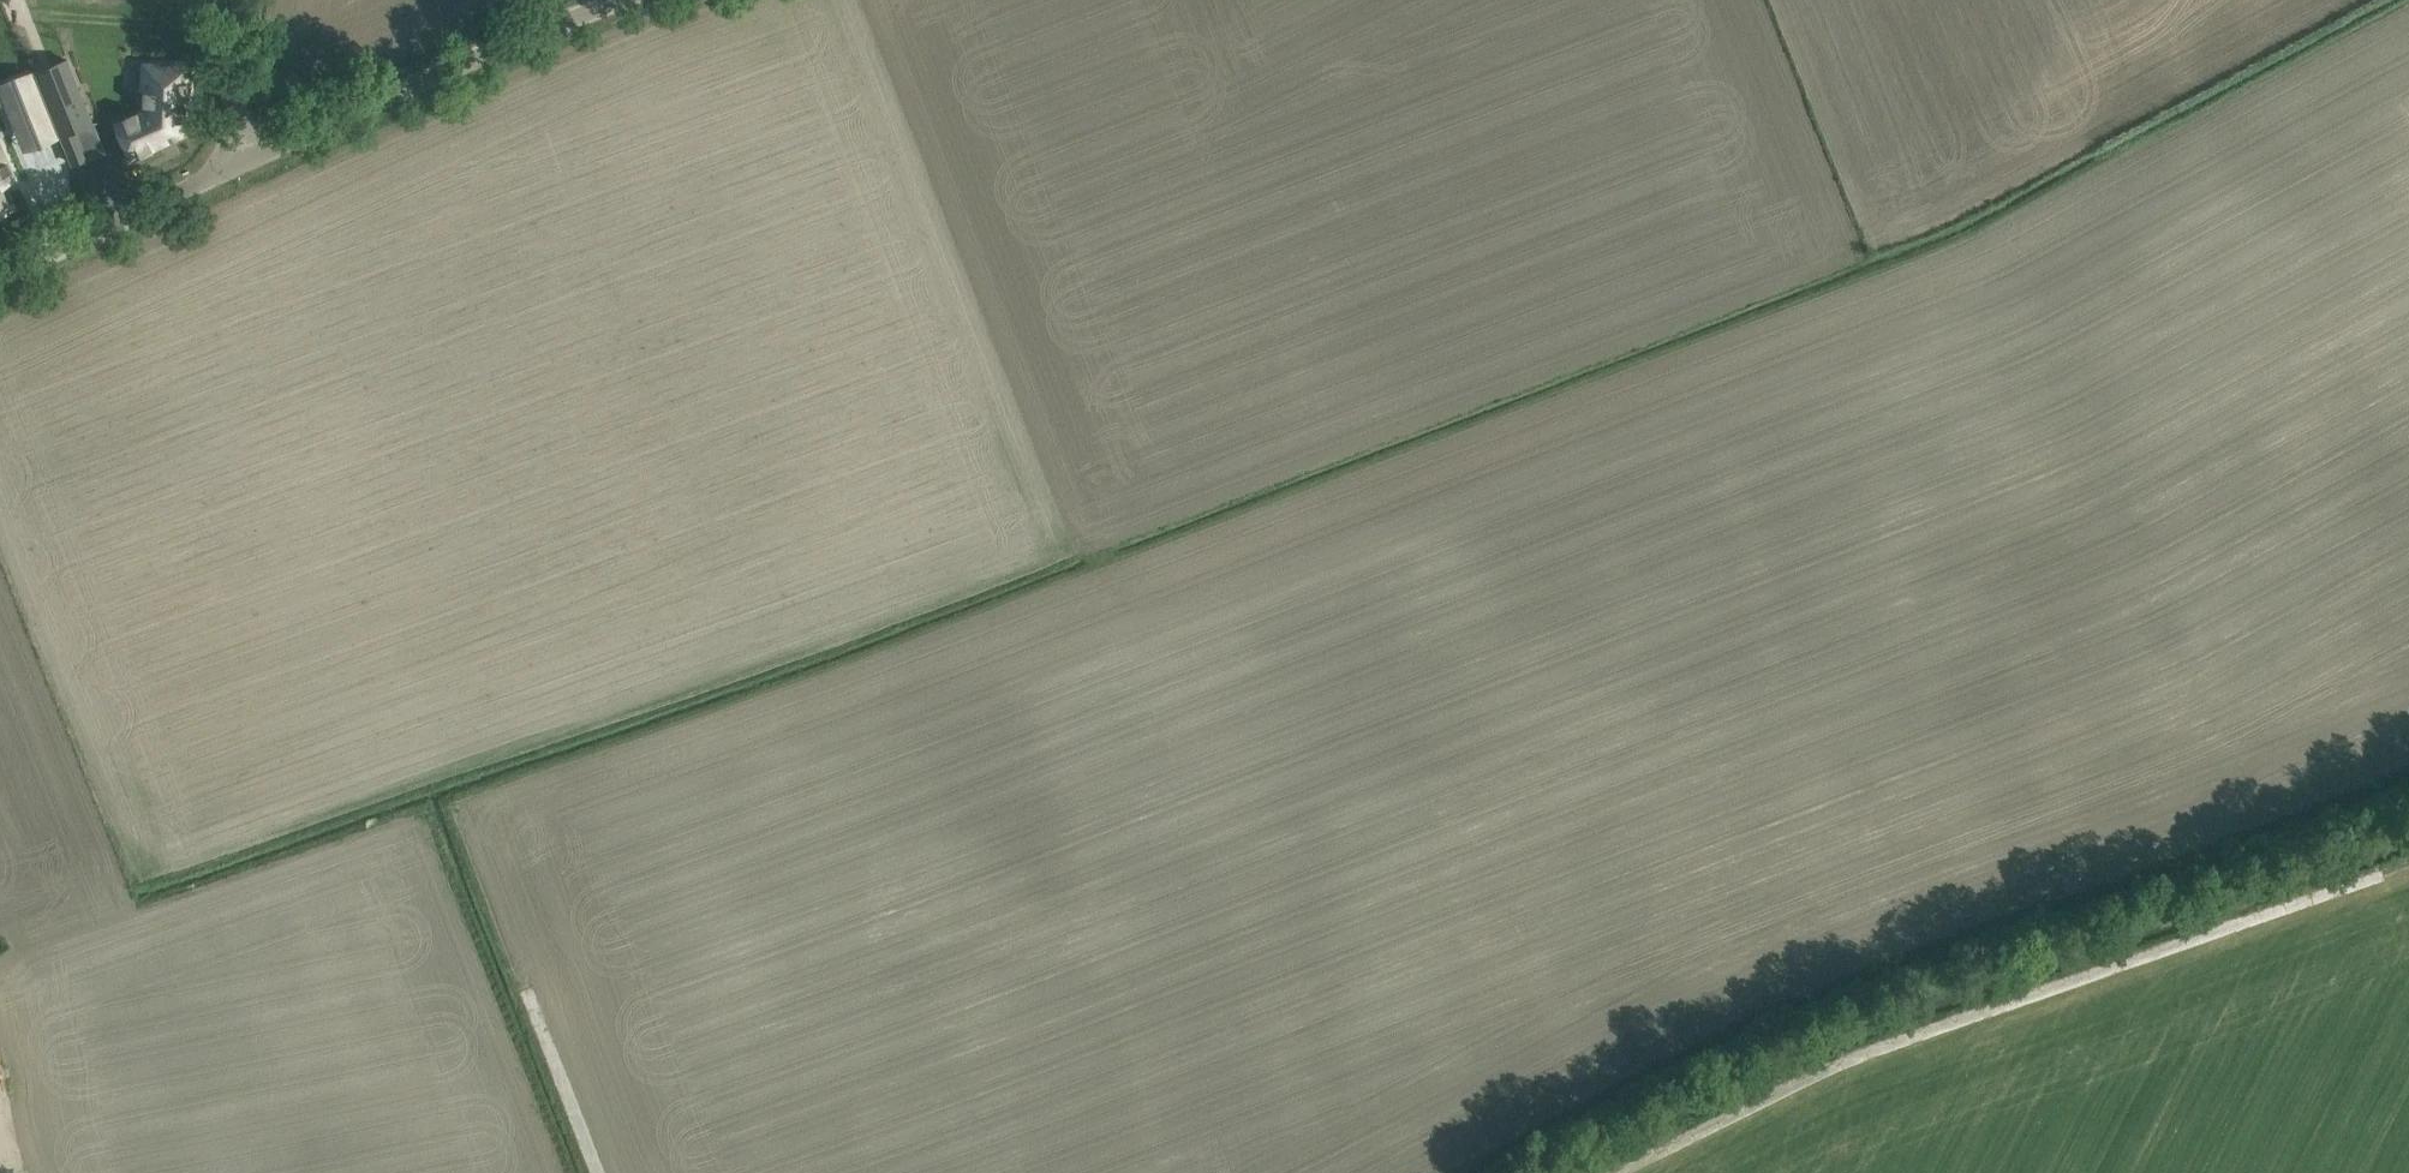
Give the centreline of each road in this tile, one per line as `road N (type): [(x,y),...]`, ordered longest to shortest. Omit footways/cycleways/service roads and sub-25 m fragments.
road 1 (unclassified): [(243,160),(637,0)]
road 2 (unclassified): [(0,274),(243,160)]
road 3 (unclassified): [(243,160),(234,110),(241,0)]

